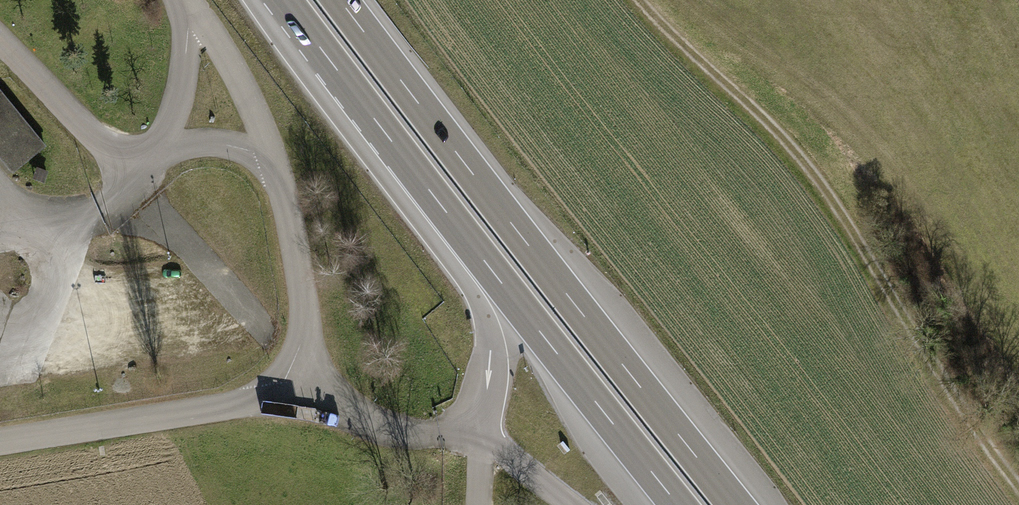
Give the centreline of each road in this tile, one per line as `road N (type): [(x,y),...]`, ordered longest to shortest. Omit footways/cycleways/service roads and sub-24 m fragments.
road 1 (motorway): [(737,504),(342,0)]
road 2 (track): [(647,0),(799,153),(1018,484)]
road 3 (motorway): [(465,238),(677,504)]
road 4 (motorway): [(465,238),(490,341),(481,436),(570,504)]
road 5 (motorway): [(284,0),(465,238)]

